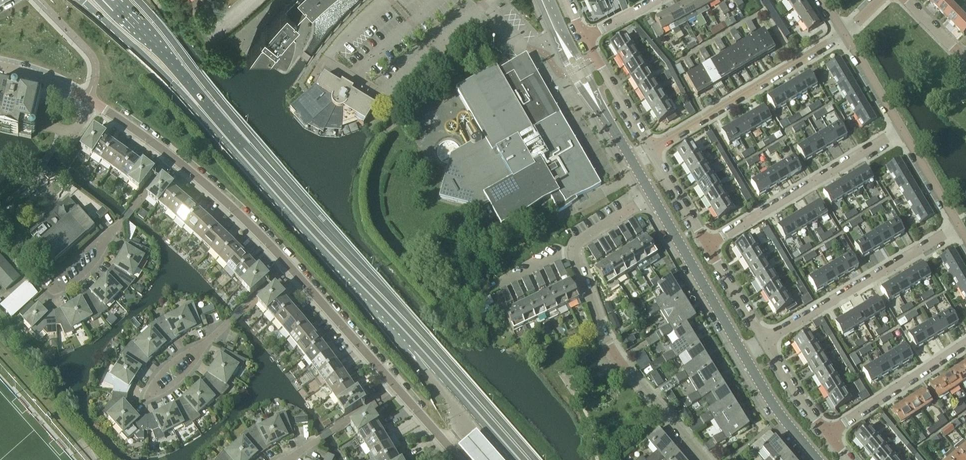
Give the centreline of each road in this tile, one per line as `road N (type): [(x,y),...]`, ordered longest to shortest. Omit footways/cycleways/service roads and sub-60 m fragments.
road 1 (primary): [(519,459),(238,151)]
road 2 (residential): [(700,459),(615,357),(570,249)]
road 3 (residential): [(959,226),(764,342)]
road 4 (residential): [(650,148),(844,36)]
road 5 (residential): [(709,247),(897,132)]
road 6 (primary): [(83,0),(238,151)]
road 7 (primary): [(238,151),(112,0)]
road 8 (residential): [(146,396),(290,267)]
road 9 (residential): [(42,290),(121,221),(170,157)]
road 10 (tertiary): [(743,355),(653,198)]
road 11 (tertiary): [(630,159),(544,0)]
road 12 (residential): [(827,434),(965,343)]
road 13 (residential): [(170,157),(290,267)]
road 14 (residential): [(290,267),(397,387)]
road 15 (tertiary): [(817,459),(743,355)]
road 16 (residential): [(293,459),(397,387)]
road 17 (residential): [(650,148),(586,39)]

